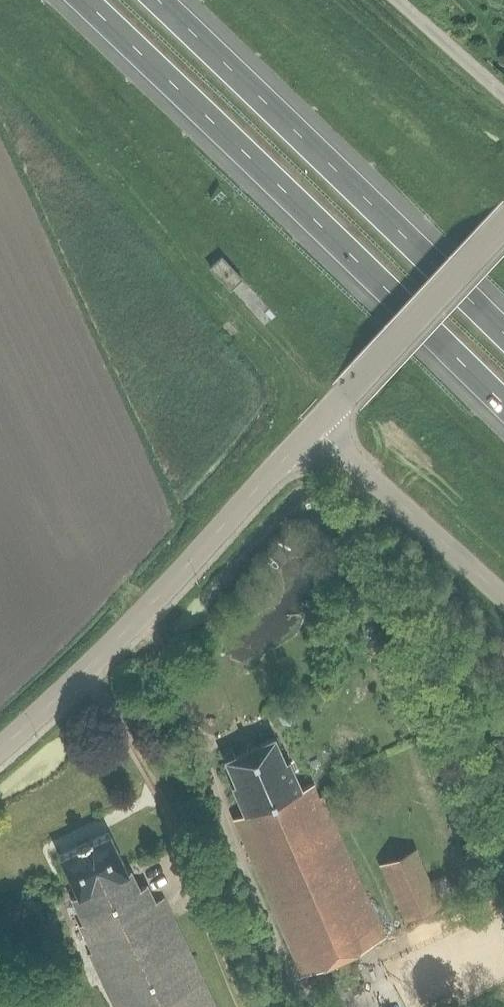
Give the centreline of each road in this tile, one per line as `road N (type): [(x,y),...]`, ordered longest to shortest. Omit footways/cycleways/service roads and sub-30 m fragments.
road 1 (motorway): [(84,0),(396,291),(503,404)]
road 2 (motorway): [(503,334),(157,0)]
road 3 (tertiary): [(0,752),(142,618),(317,424)]
road 4 (tertiary): [(317,424),(503,226)]
road 5 (unclassified): [(503,600),(317,424)]
road 6 (unclassified): [(503,94),(398,0)]

